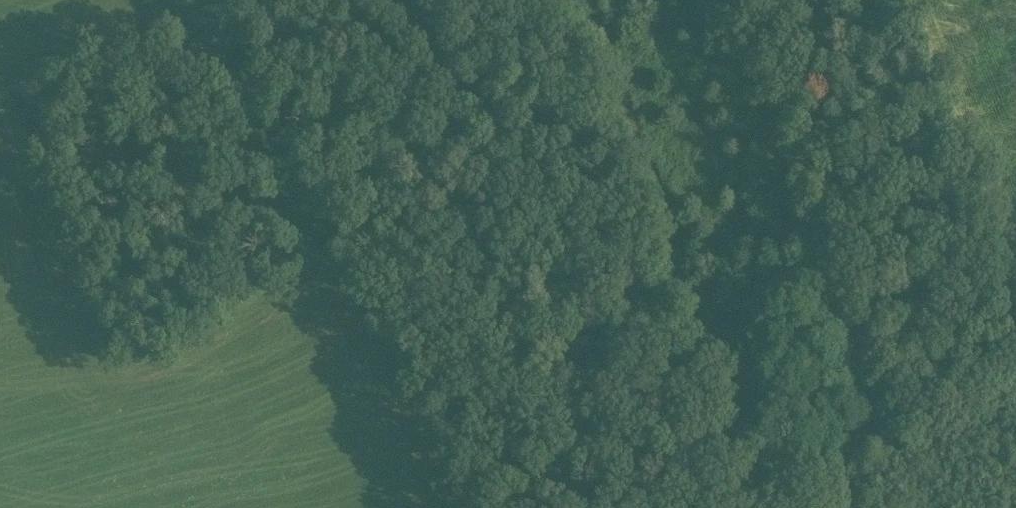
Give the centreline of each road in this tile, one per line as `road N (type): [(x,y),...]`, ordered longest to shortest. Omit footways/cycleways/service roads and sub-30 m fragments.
road 1 (track): [(1015,377),(780,482),(742,507)]

